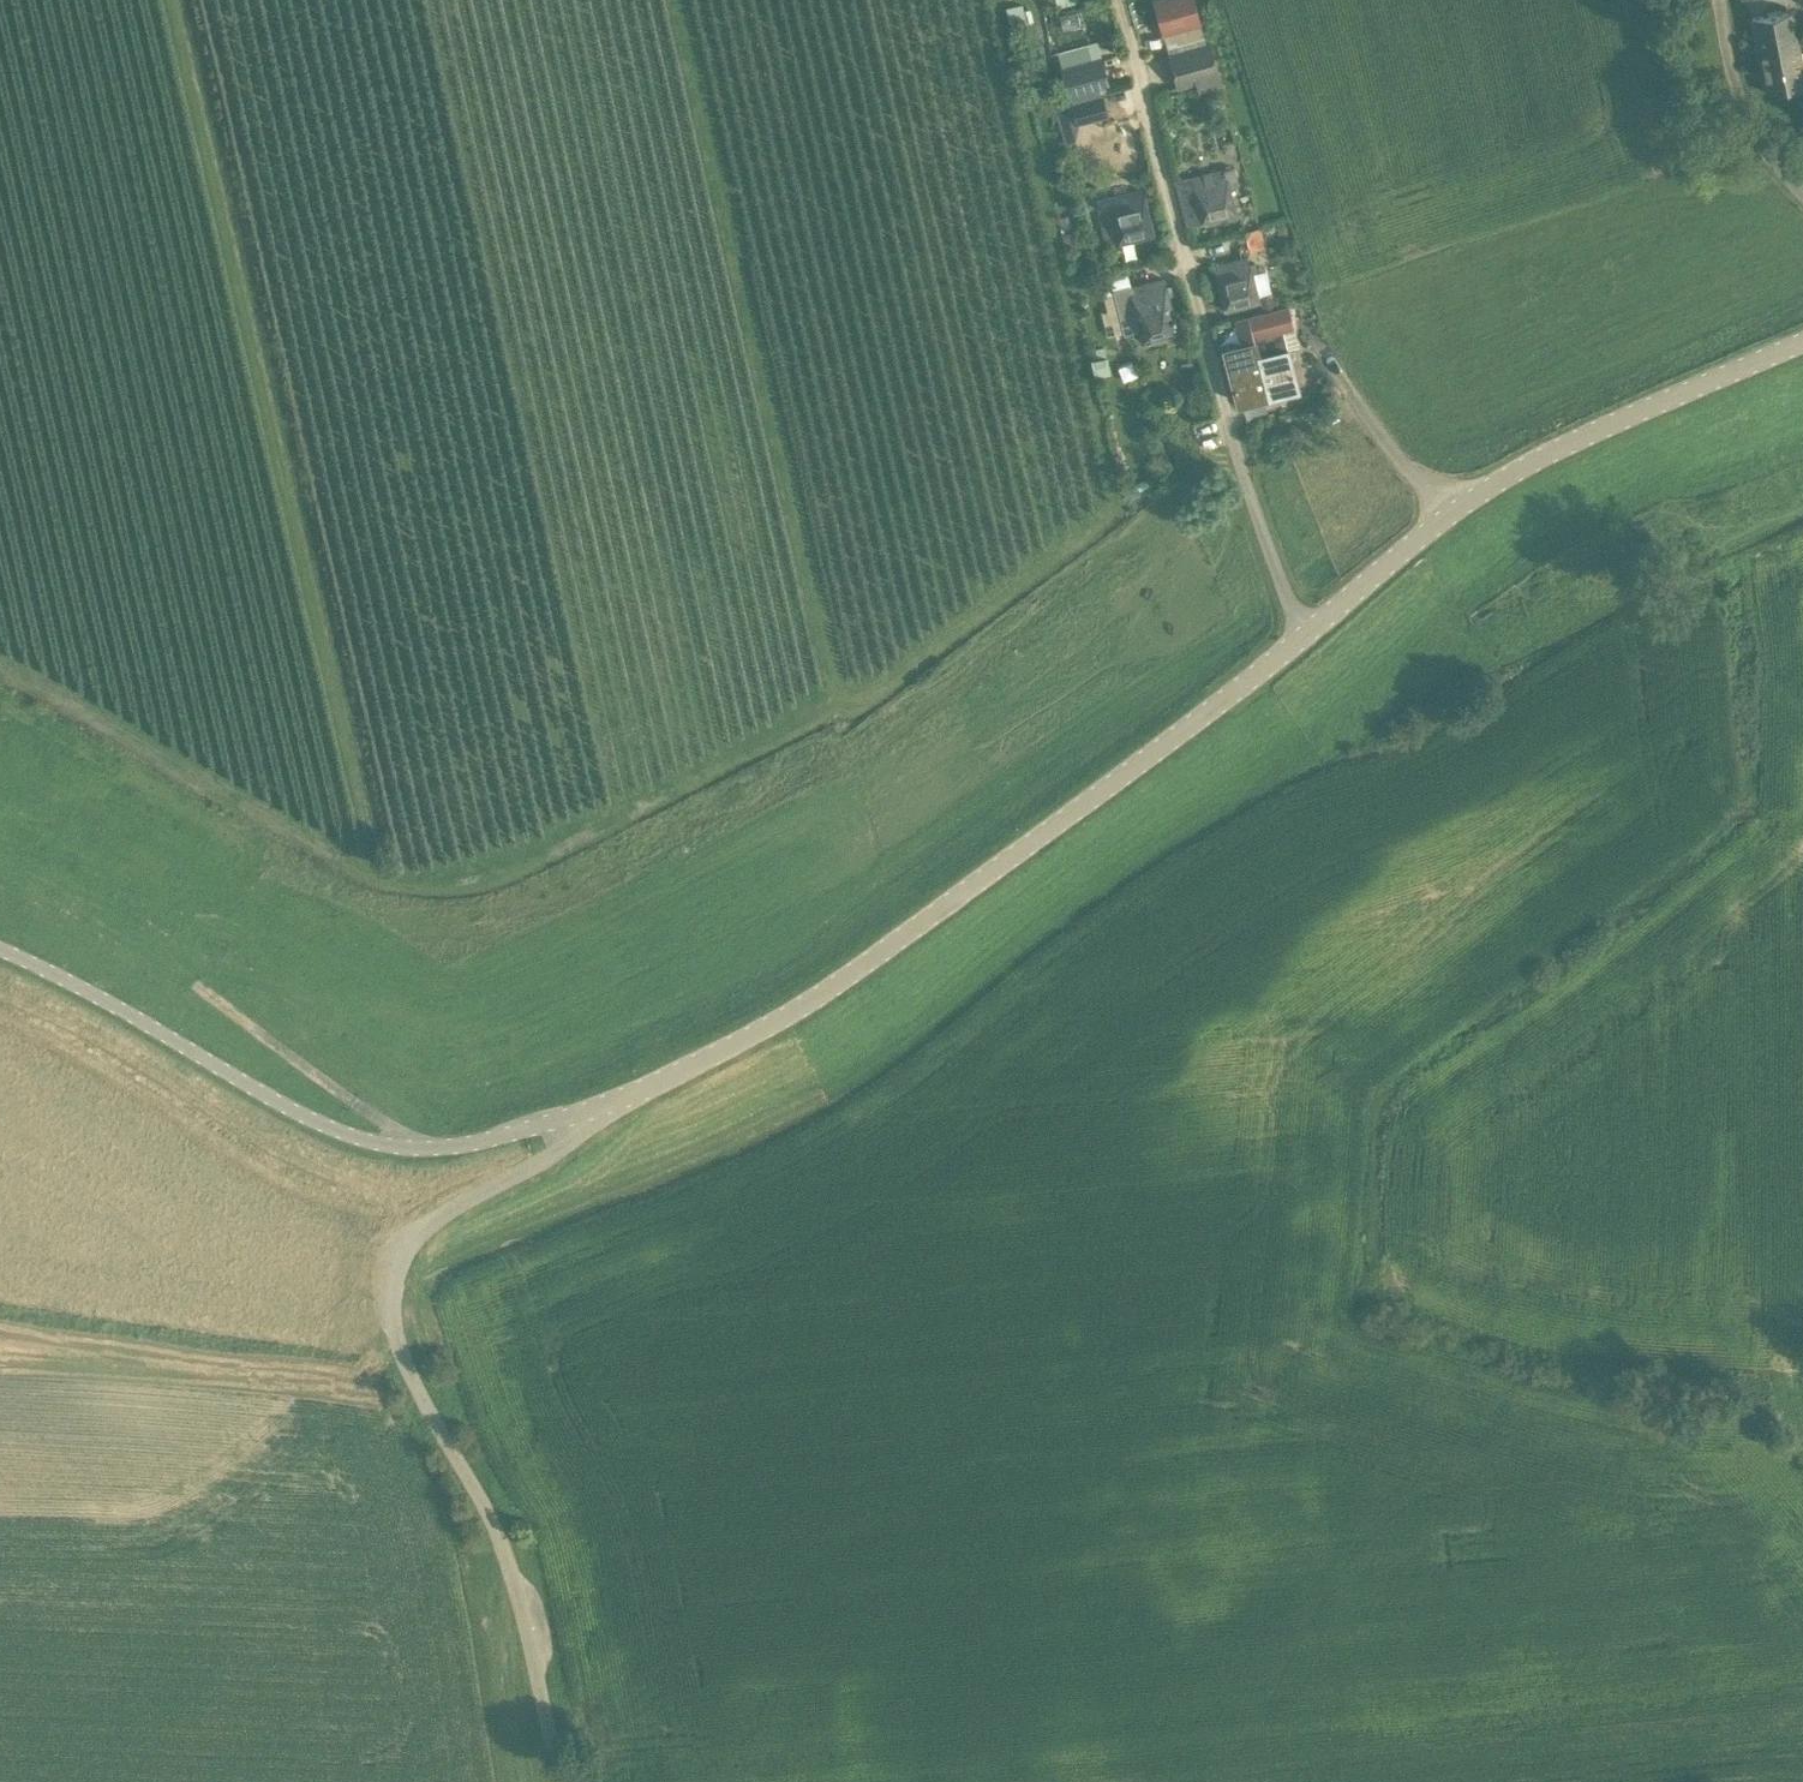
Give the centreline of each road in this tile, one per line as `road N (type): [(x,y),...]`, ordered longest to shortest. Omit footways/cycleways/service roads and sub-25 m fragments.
road 1 (unclassified): [(581,1116),(694,1067),(905,933),(1252,676),(1449,508),(1542,453),(1802,339)]
road 2 (unclassified): [(560,1781),(520,1613),(400,1371),(382,1293),(391,1258),(531,1164),(581,1116)]
road 3 (unclassified): [(581,1116),(453,1147),(368,1141),(317,1126),(0,949)]

